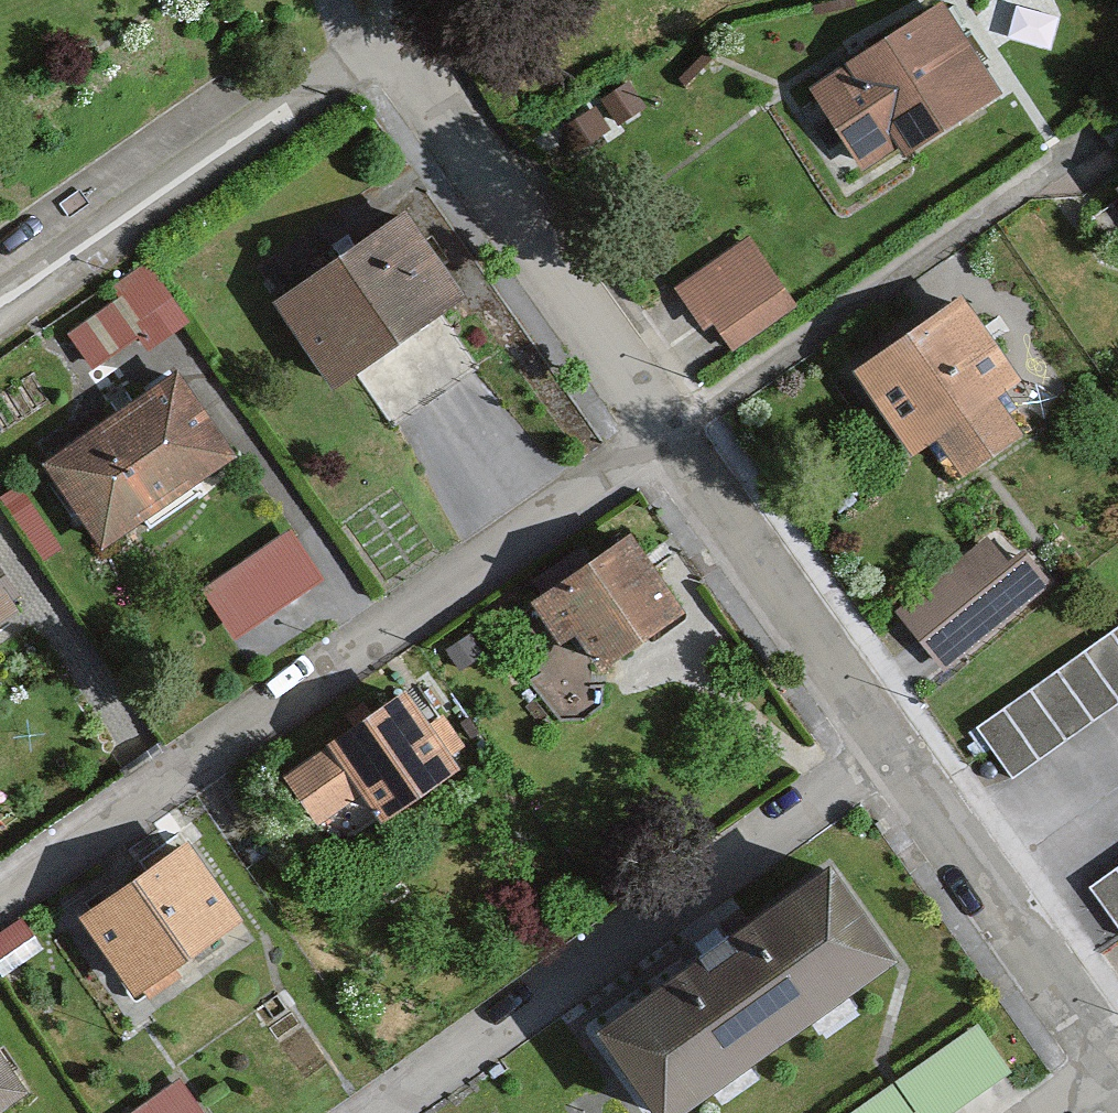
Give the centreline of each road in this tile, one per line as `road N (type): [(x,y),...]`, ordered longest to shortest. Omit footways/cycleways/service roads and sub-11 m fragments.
road 1 (residential): [(0,884),(662,426)]
road 2 (residential): [(898,746),(383,1112)]
road 3 (residential): [(662,426),(1096,143)]
road 4 (residential): [(0,332),(392,59)]
road 5 (residential): [(392,59),(662,426)]
road 6 (residential): [(662,426),(898,746)]
road 7 (residential): [(898,746),(1117,1044)]

